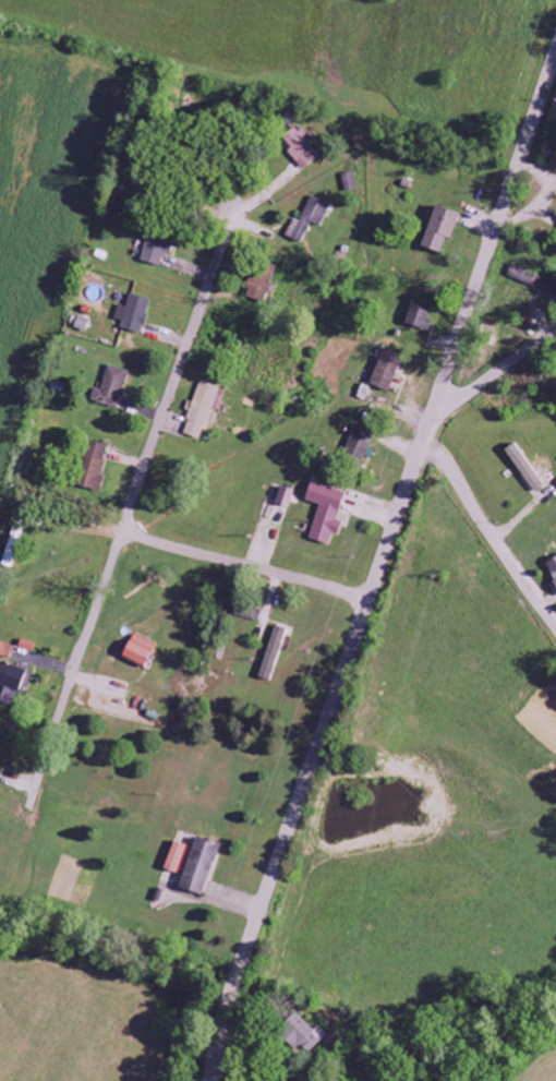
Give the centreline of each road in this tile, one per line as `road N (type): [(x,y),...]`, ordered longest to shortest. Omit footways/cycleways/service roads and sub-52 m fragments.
road 1 (tertiary): [(214,1080),(230,1004),(555,47)]
road 2 (residential): [(33,800),(235,205)]
road 3 (residential): [(366,602),(154,543),(133,530),(130,507)]
road 4 (residential): [(430,419),(555,331)]
road 5 (residential): [(130,507),(0,474)]

